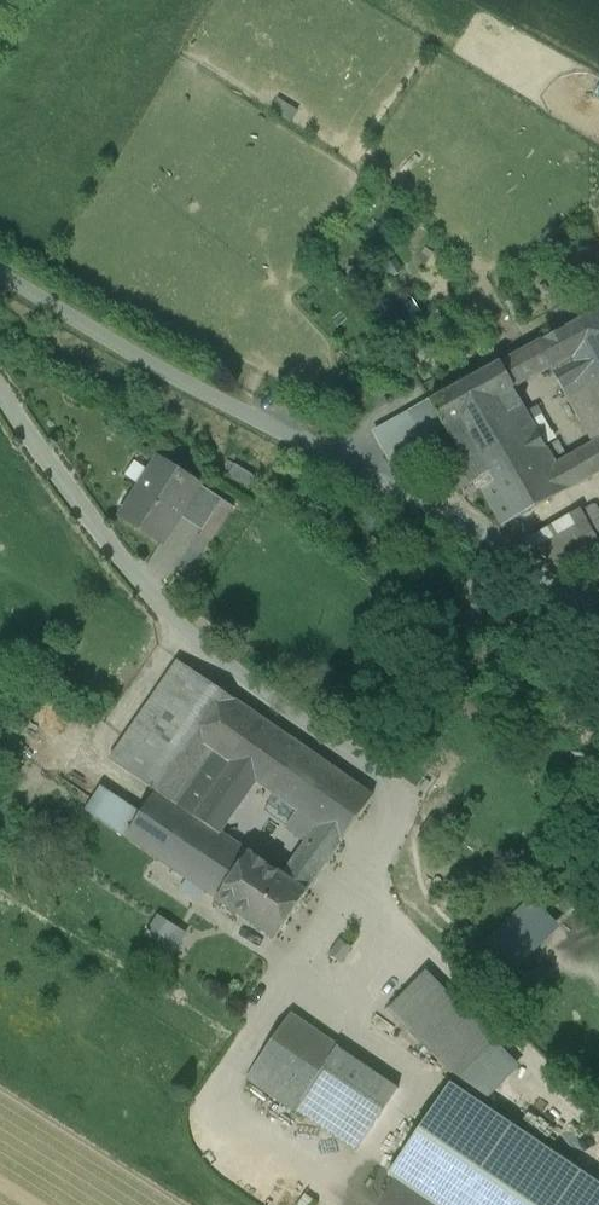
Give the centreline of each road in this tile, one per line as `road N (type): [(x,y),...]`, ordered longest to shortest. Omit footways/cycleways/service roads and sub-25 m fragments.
road 1 (track): [(377,784),(389,802),(225,1078),(225,1098),(241,1116),(365,1204)]

